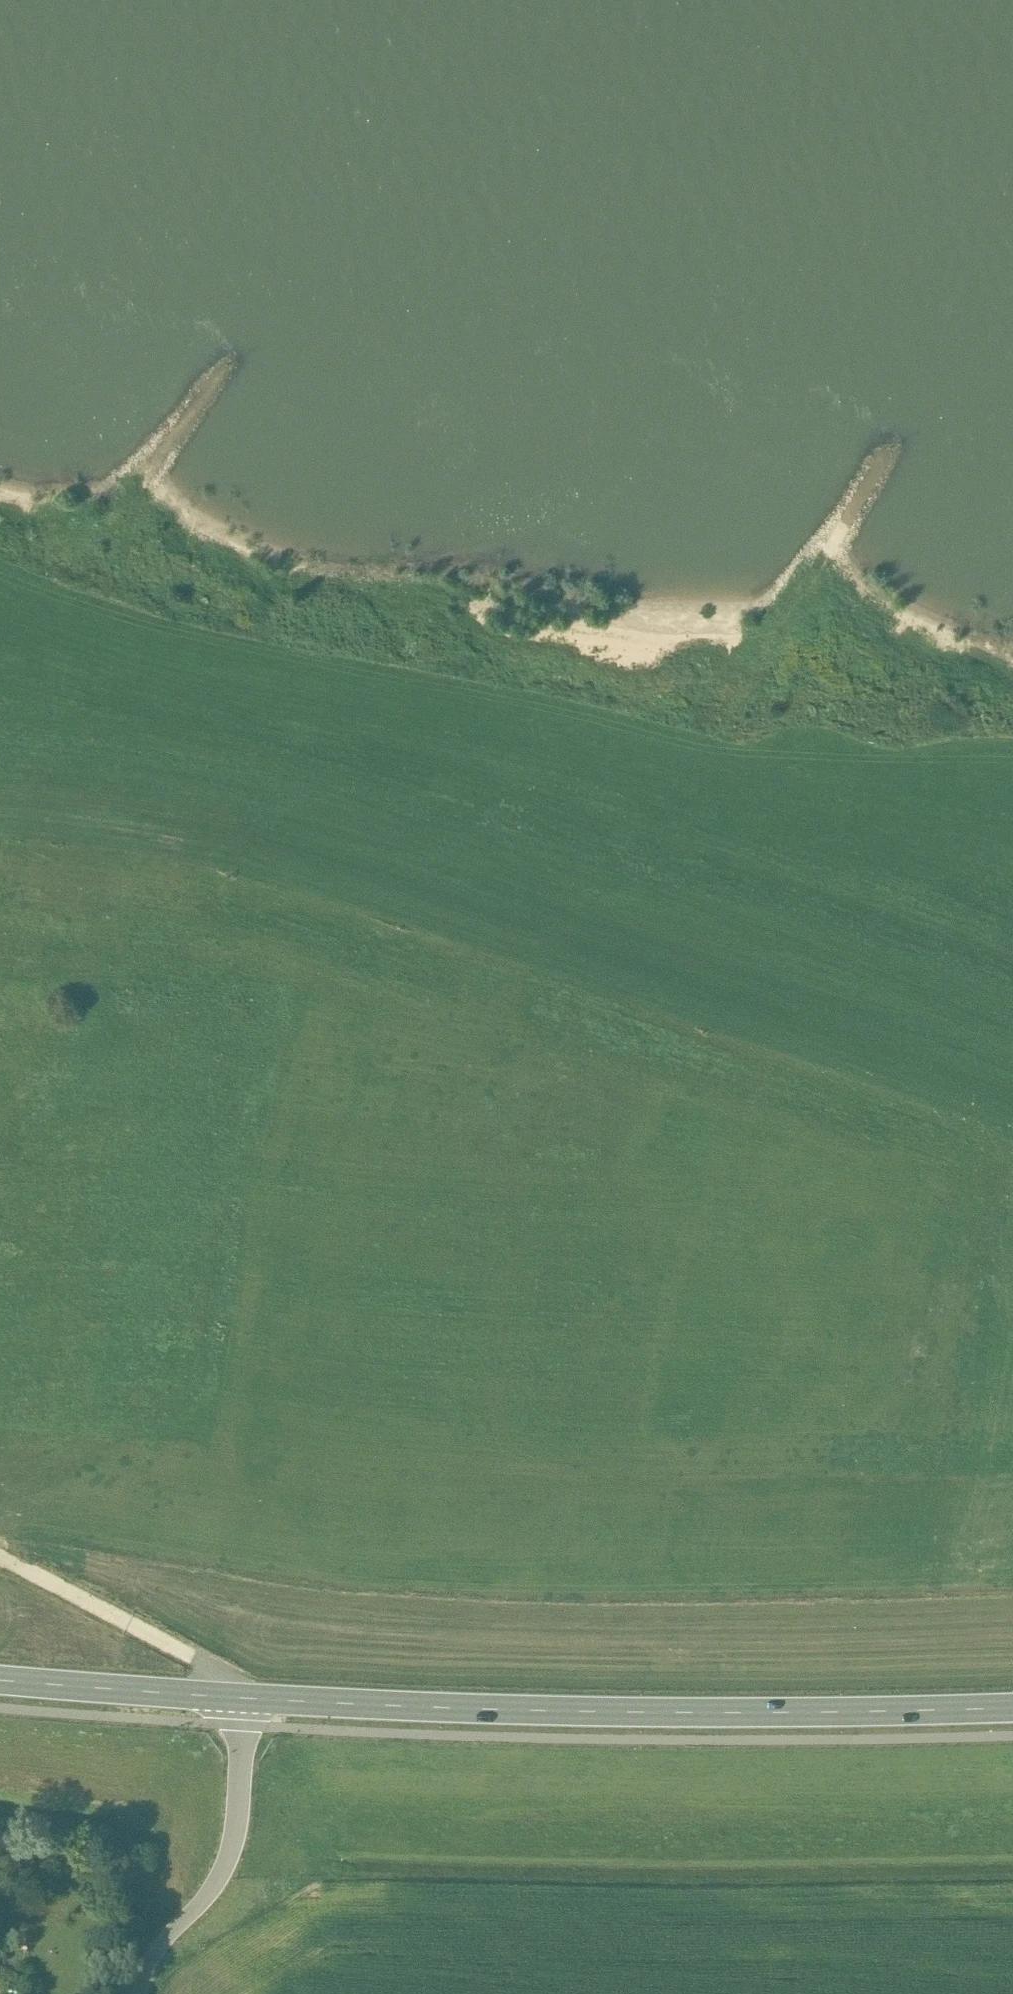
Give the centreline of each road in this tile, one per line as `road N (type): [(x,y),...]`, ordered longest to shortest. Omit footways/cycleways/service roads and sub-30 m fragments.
road 1 (secondary): [(1012,1693),(542,1703),(242,1689)]
road 2 (unclassified): [(242,1689),(234,1839),(138,1993)]
road 3 (track): [(242,1689),(210,1660),(0,1556)]
road 4 (secondary): [(242,1689),(0,1670)]

